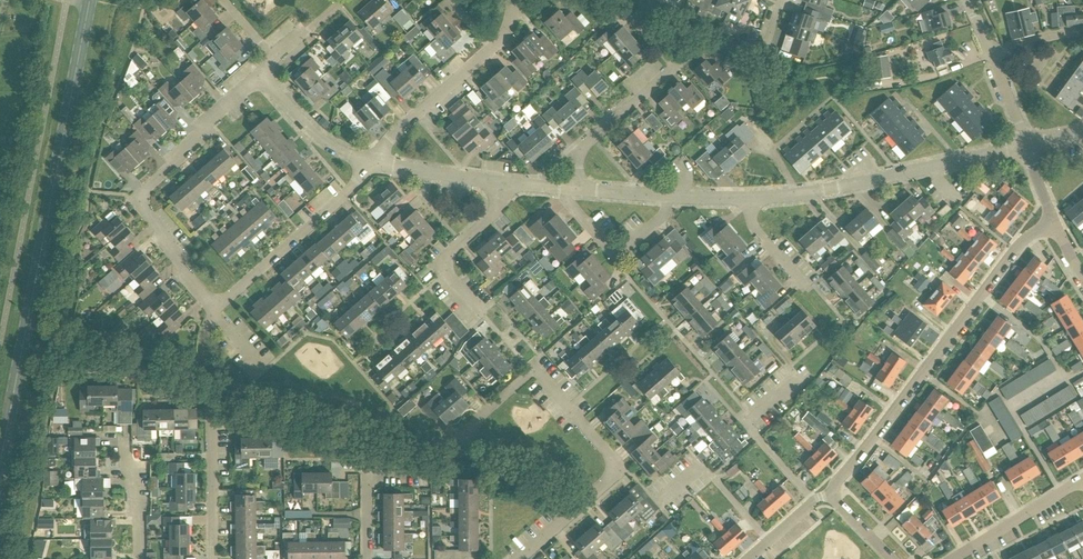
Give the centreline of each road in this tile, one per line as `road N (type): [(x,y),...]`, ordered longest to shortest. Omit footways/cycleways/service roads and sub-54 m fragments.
road 1 (primary): [(0,472),(91,0)]
road 2 (residential): [(517,558),(607,481),(612,459),(533,371),(454,441)]
road 3 (residential): [(830,494),(1028,235),(1052,224)]
road 4 (residential): [(216,310),(185,278),(139,196),(261,73)]
road 5 (residential): [(1025,145),(792,195),(751,197)]
road 6 (residential): [(214,558),(204,352),(216,310)]
road 7 (residential): [(513,0),(507,30),(493,48),(372,162)]
road 8 (residential): [(372,162),(216,310)]
road 9 (residential): [(570,186),(576,156),(693,47)]
road 10 (residential): [(670,195),(663,217),(609,253),(567,206),(570,186)]
road 11 (residential): [(478,311),(443,273),(446,253),(497,209),(501,180)]
road 12 (residential): [(813,500),(750,427),(796,374)]
road 13 (residential): [(951,558),(1082,479)]
road 14 (residential): [(768,541),(709,472),(697,472),(661,505)]
road 15 (residential): [(372,162),(340,152),(261,73)]
road 16 (residential): [(368,558),(366,479),(373,472),(428,472)]
road 17 (residential): [(501,180),(372,162)]
road 18 (residential): [(139,558),(126,438)]

